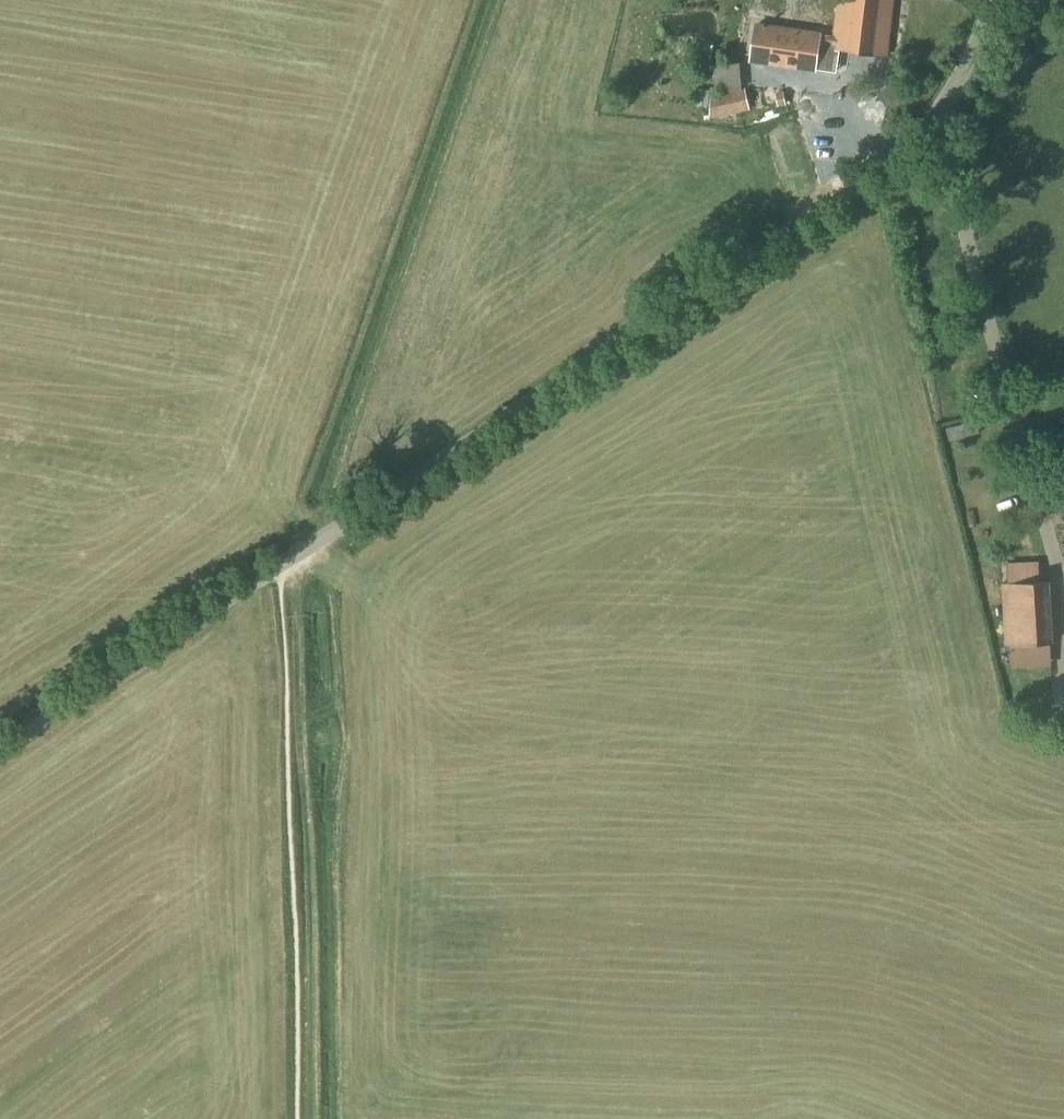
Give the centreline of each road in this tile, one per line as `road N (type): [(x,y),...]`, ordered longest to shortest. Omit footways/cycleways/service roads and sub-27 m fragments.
road 1 (unclassified): [(0,750),(903,154),(938,115),(996,0)]

